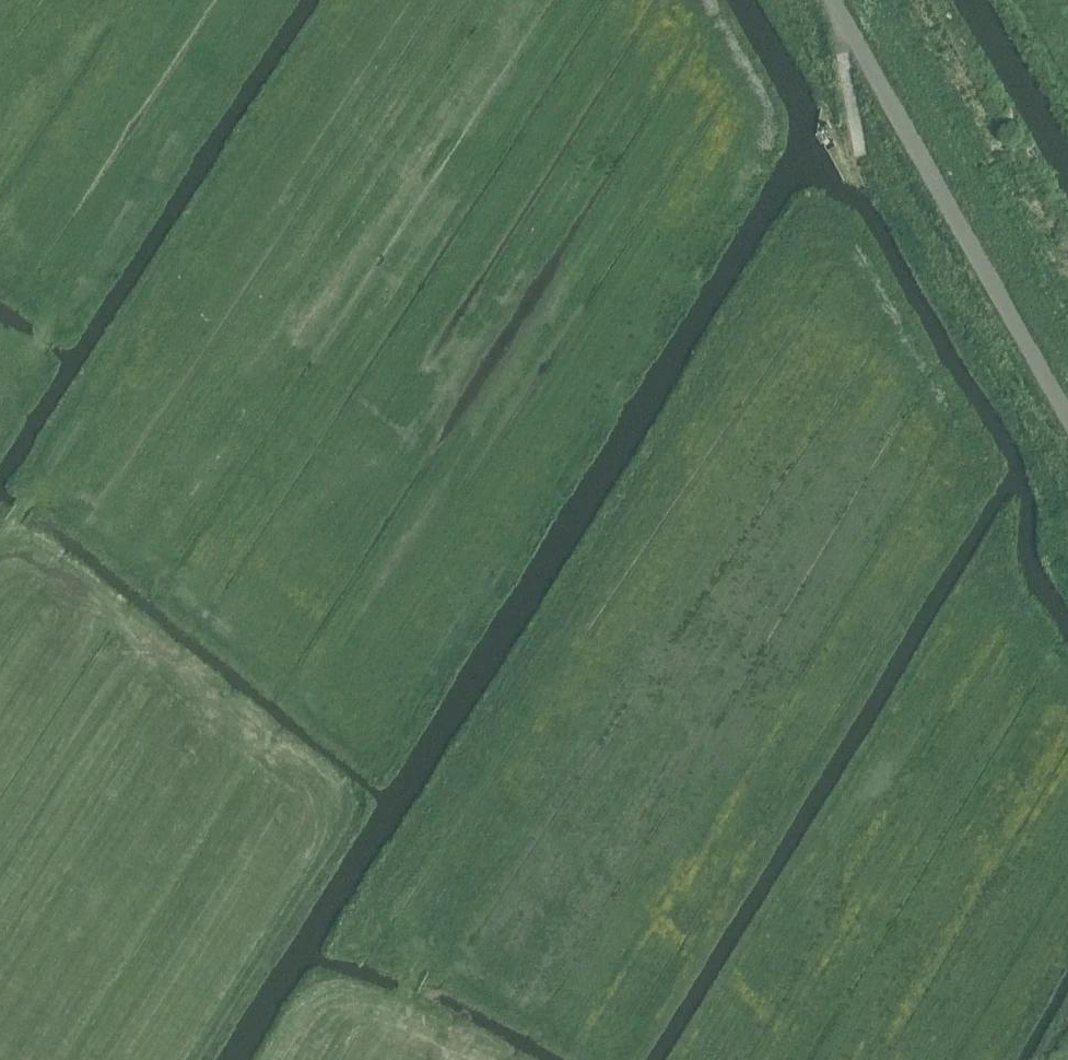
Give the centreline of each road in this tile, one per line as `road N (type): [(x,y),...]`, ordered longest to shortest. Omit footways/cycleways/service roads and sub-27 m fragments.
road 1 (unclassified): [(1067,425),(832,0)]

